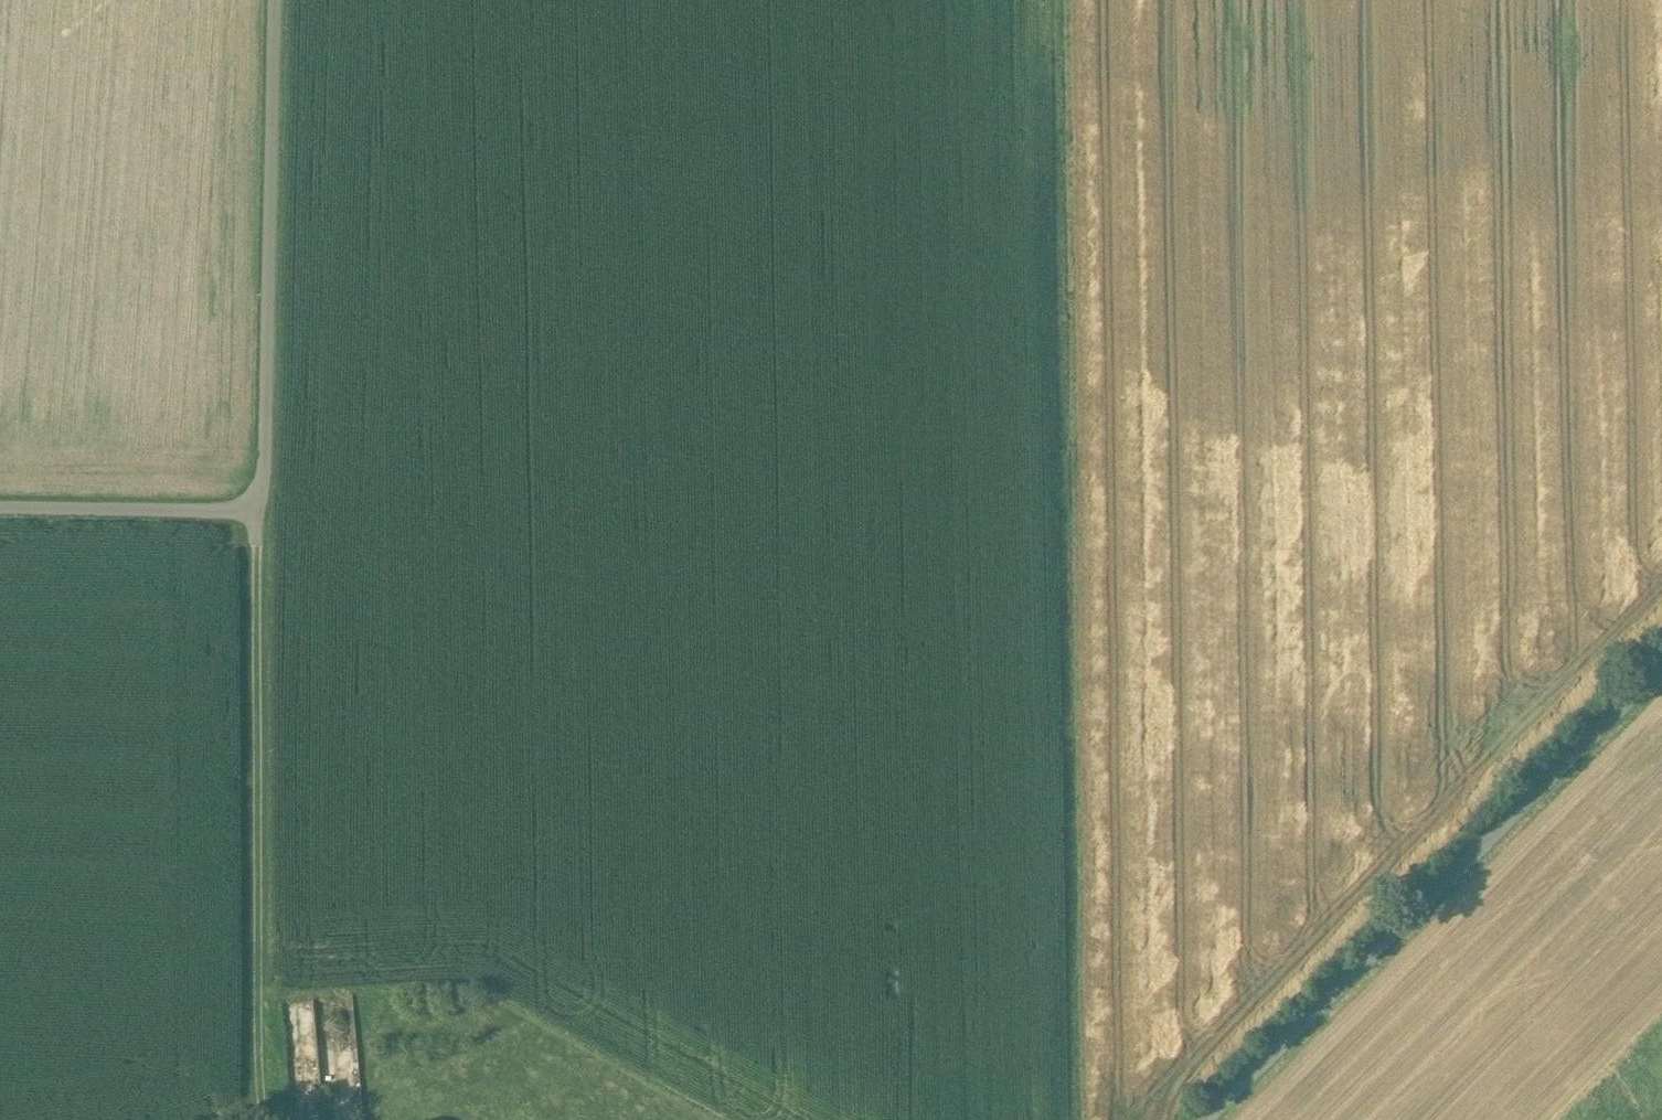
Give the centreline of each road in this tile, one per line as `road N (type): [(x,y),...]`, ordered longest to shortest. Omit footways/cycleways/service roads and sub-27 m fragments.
road 1 (residential): [(0,508),(260,513),(270,0)]
road 2 (unclassified): [(1201,1119),(1661,661)]

